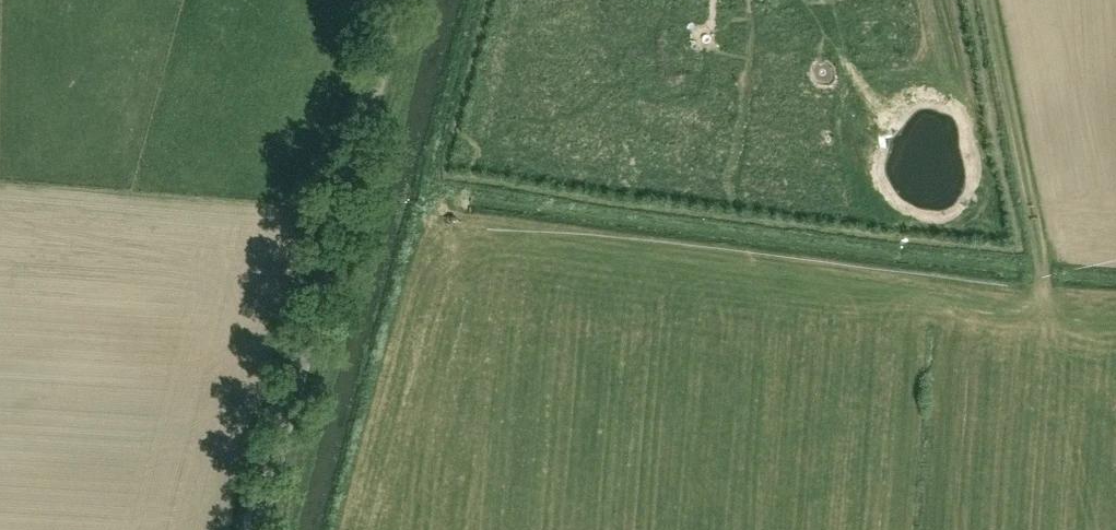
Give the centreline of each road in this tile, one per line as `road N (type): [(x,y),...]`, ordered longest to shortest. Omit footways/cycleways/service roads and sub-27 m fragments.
road 1 (tertiary): [(254,529),(398,0)]

